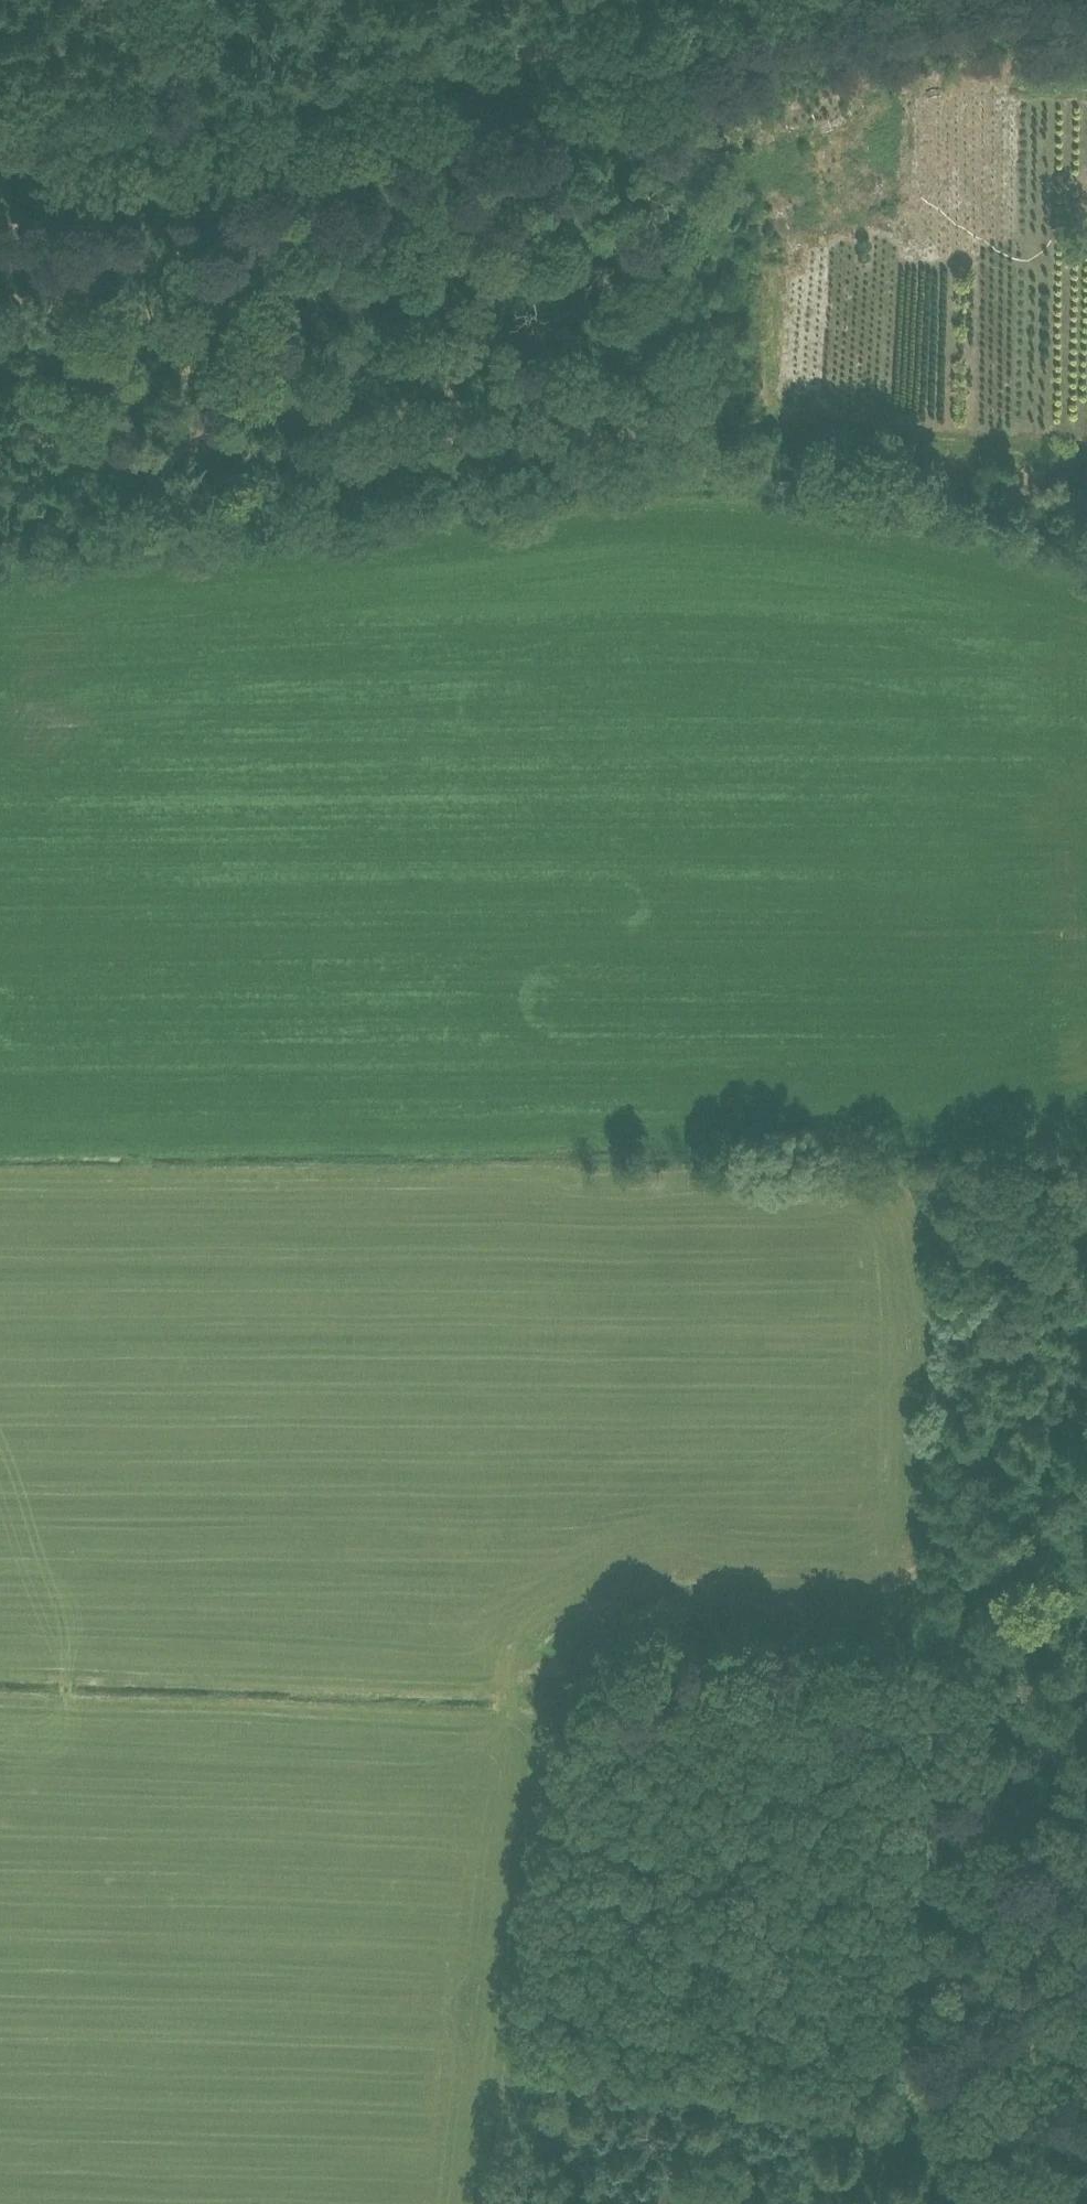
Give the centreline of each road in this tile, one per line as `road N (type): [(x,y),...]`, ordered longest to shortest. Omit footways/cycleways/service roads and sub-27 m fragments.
road 1 (track): [(764,0),(0,104)]
road 2 (track): [(1086,1694),(957,1688)]

